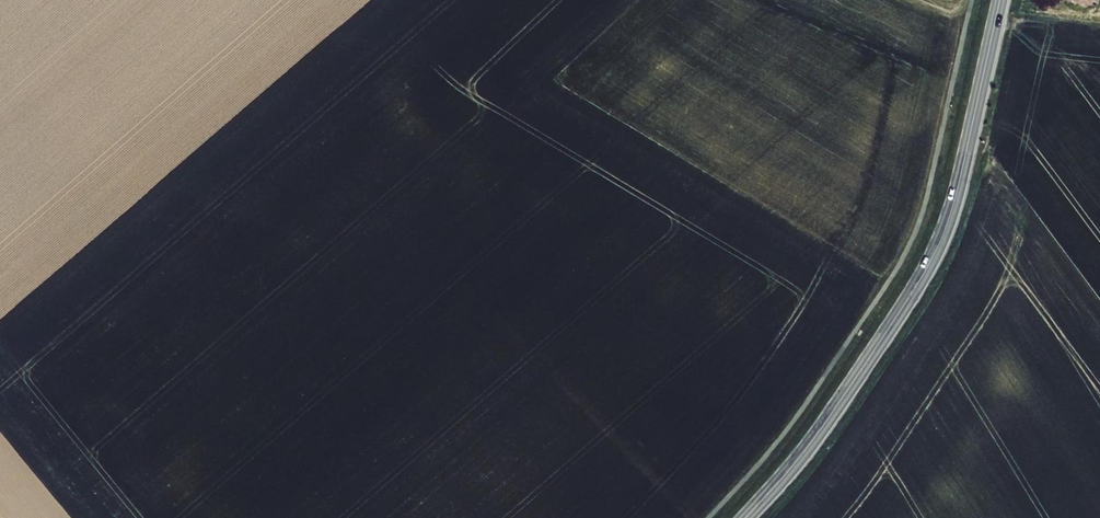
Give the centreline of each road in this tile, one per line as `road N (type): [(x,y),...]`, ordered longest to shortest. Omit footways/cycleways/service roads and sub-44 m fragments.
road 1 (secondary): [(744,517),(817,432),(929,262),(962,169),(1000,0)]

